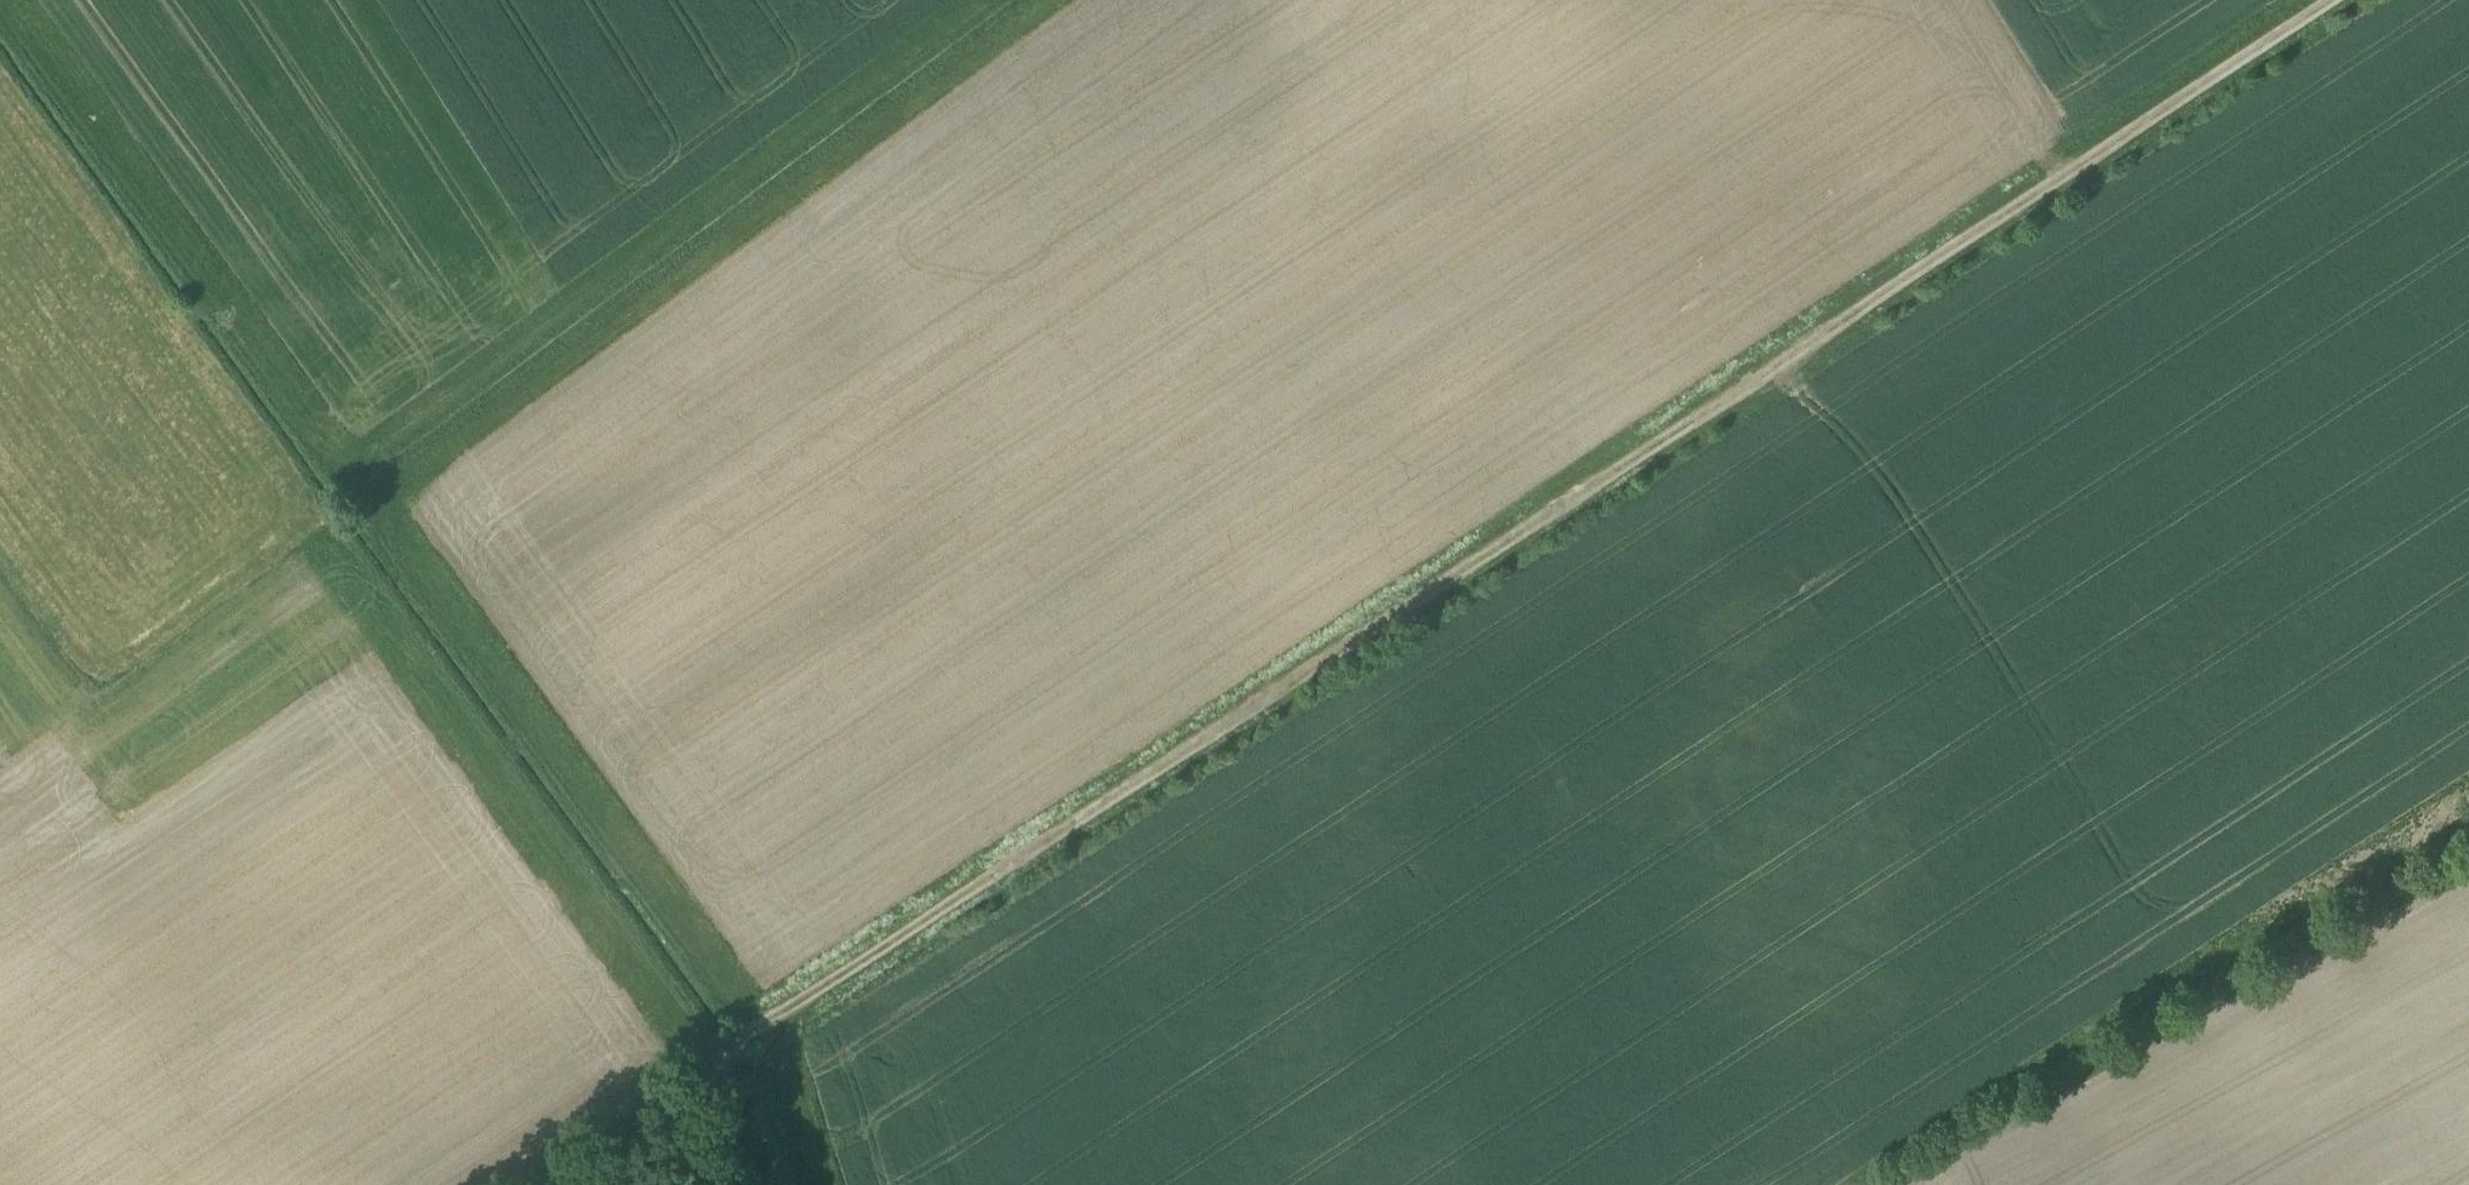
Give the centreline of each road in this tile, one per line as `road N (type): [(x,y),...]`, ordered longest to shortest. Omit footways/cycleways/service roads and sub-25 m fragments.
road 1 (track): [(2327,0),(723,1052),(720,1077),(753,1184)]

